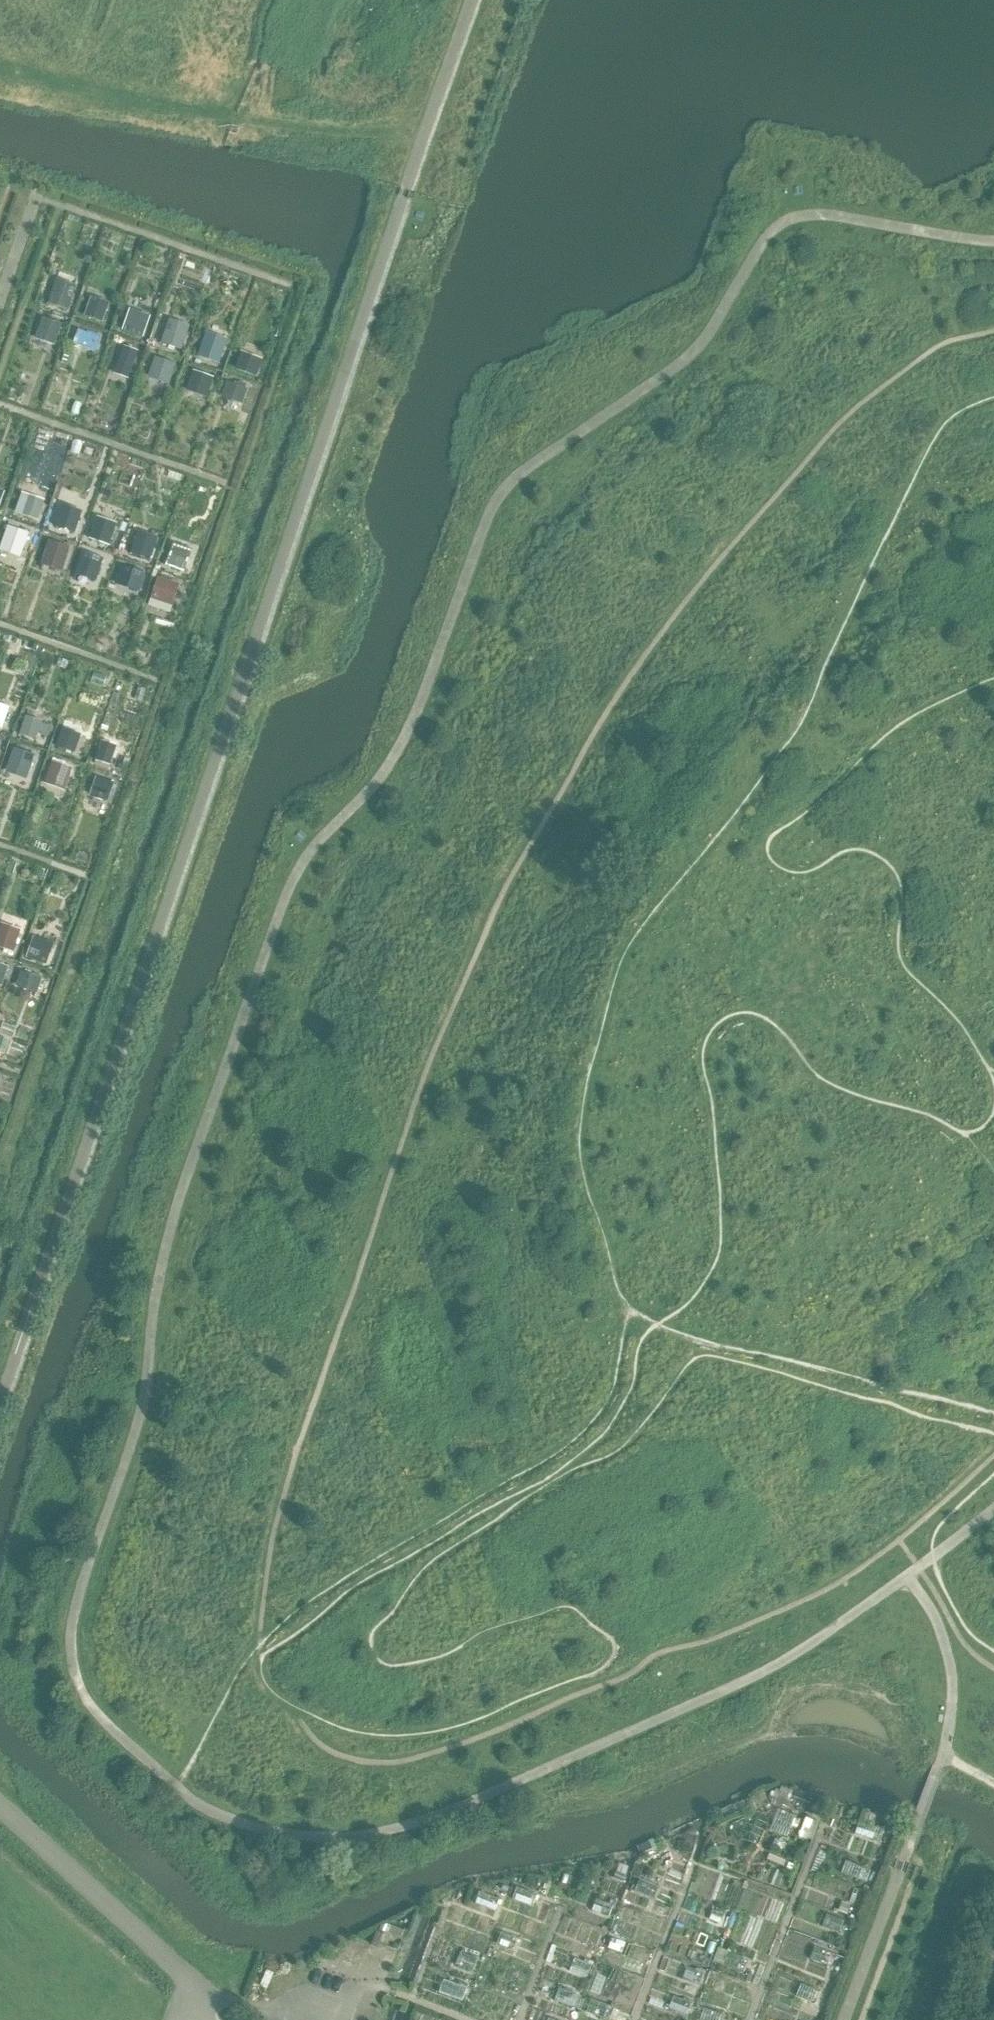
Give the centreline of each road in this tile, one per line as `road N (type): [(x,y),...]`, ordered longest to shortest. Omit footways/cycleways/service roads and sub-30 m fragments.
road 1 (unclassified): [(198,2019),(180,2003),(186,1977),(0,1805)]

